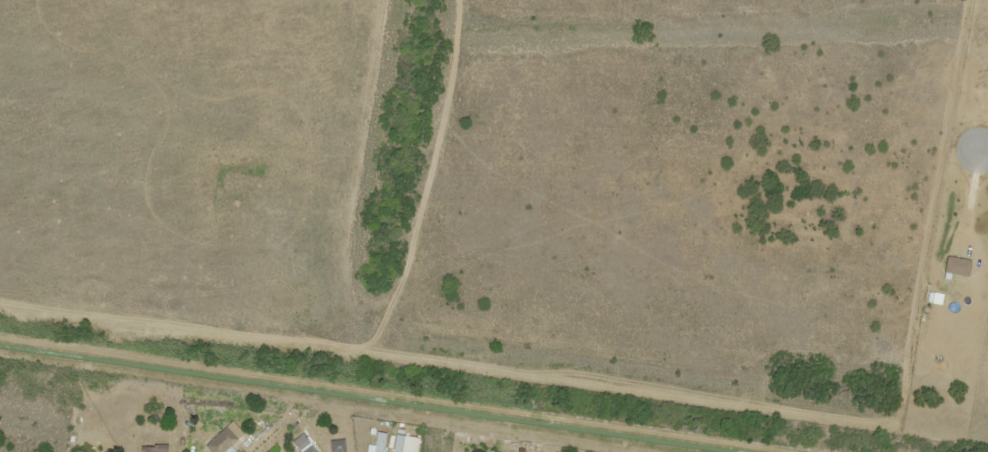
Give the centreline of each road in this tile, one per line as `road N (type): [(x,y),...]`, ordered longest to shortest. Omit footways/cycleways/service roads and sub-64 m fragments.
road 1 (track): [(0,301),(888,428)]
road 2 (track): [(459,0),(438,162),(379,353)]

